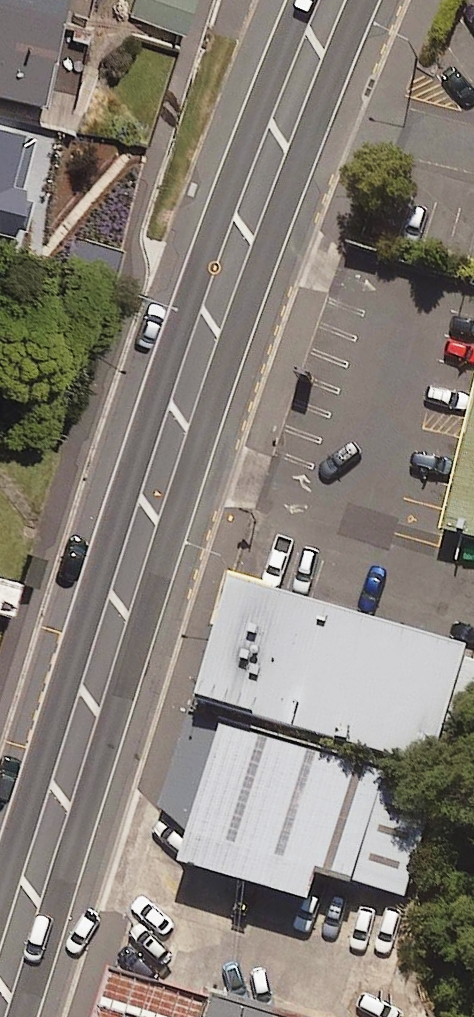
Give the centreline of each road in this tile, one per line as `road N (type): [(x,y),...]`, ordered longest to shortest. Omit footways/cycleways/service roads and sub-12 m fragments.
road 1 (secondary): [(367,0),(248,300),(18,1016)]
road 2 (secondary): [(0,879),(226,193),(303,0)]

